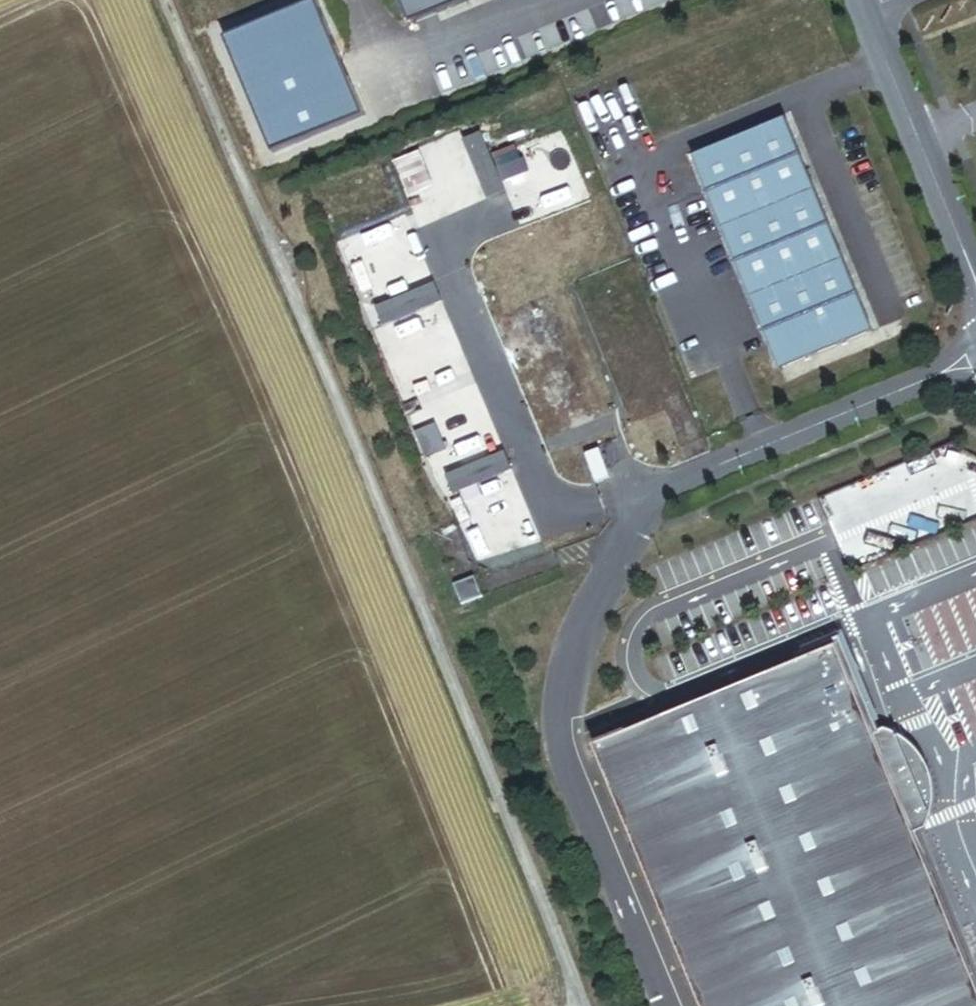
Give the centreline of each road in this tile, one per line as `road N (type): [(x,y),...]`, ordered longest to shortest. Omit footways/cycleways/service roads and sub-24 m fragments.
road 1 (unclassified): [(164,0),(585,1005)]
road 2 (unclassified): [(862,0),(975,274)]

